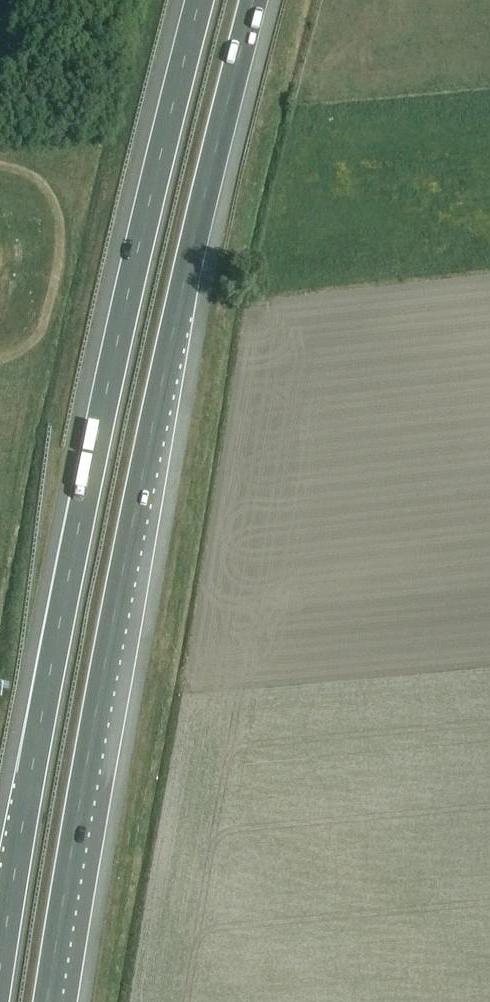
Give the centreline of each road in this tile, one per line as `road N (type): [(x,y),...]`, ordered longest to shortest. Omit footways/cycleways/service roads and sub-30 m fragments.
road 1 (motorway): [(48,1001),(131,545),(255,0)]
road 2 (motorway): [(194,0),(77,538),(0,976)]

